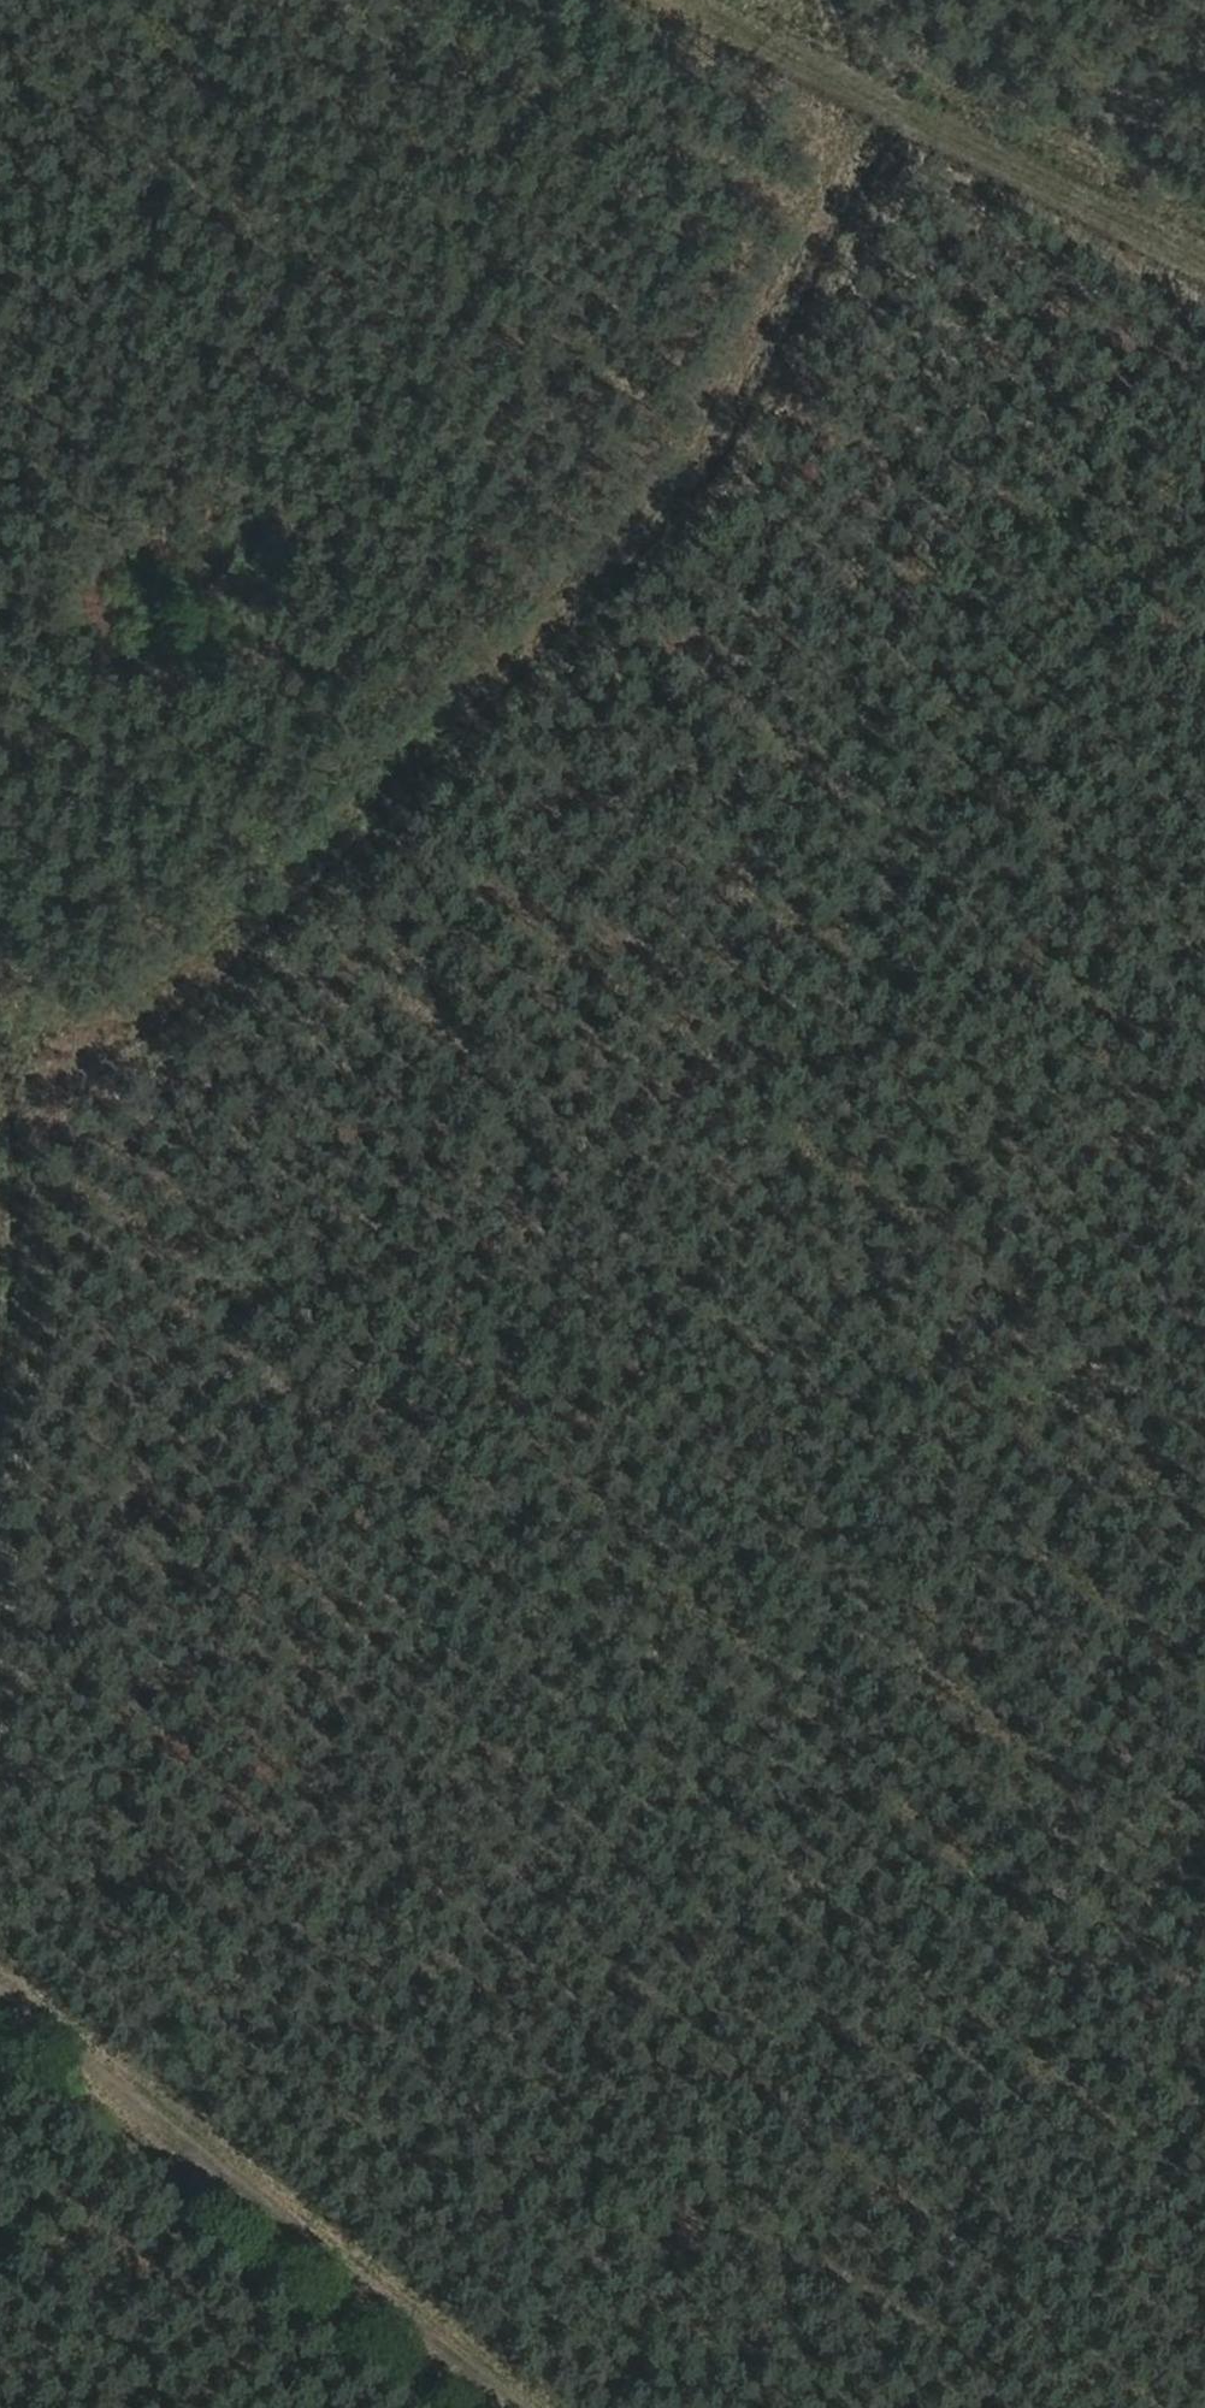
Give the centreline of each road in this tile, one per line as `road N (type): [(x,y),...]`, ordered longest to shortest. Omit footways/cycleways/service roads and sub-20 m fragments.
road 1 (track): [(0,1969),(560,2407)]
road 2 (track): [(1204,275),(675,0)]

